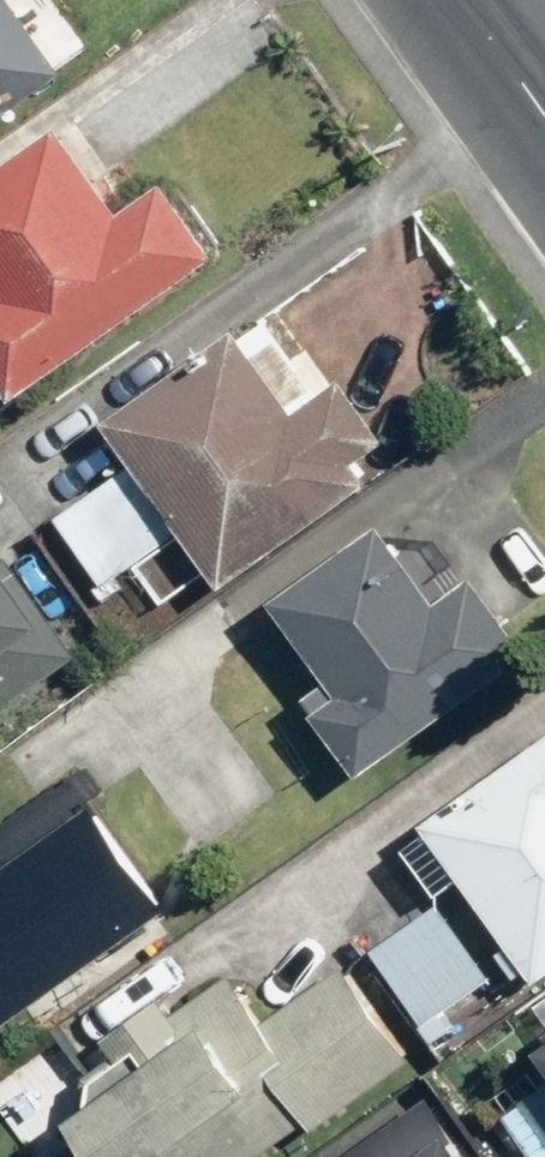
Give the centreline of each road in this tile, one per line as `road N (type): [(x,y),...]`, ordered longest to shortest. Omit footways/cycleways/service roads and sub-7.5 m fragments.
road 1 (secondary): [(459,0),(544,123)]

